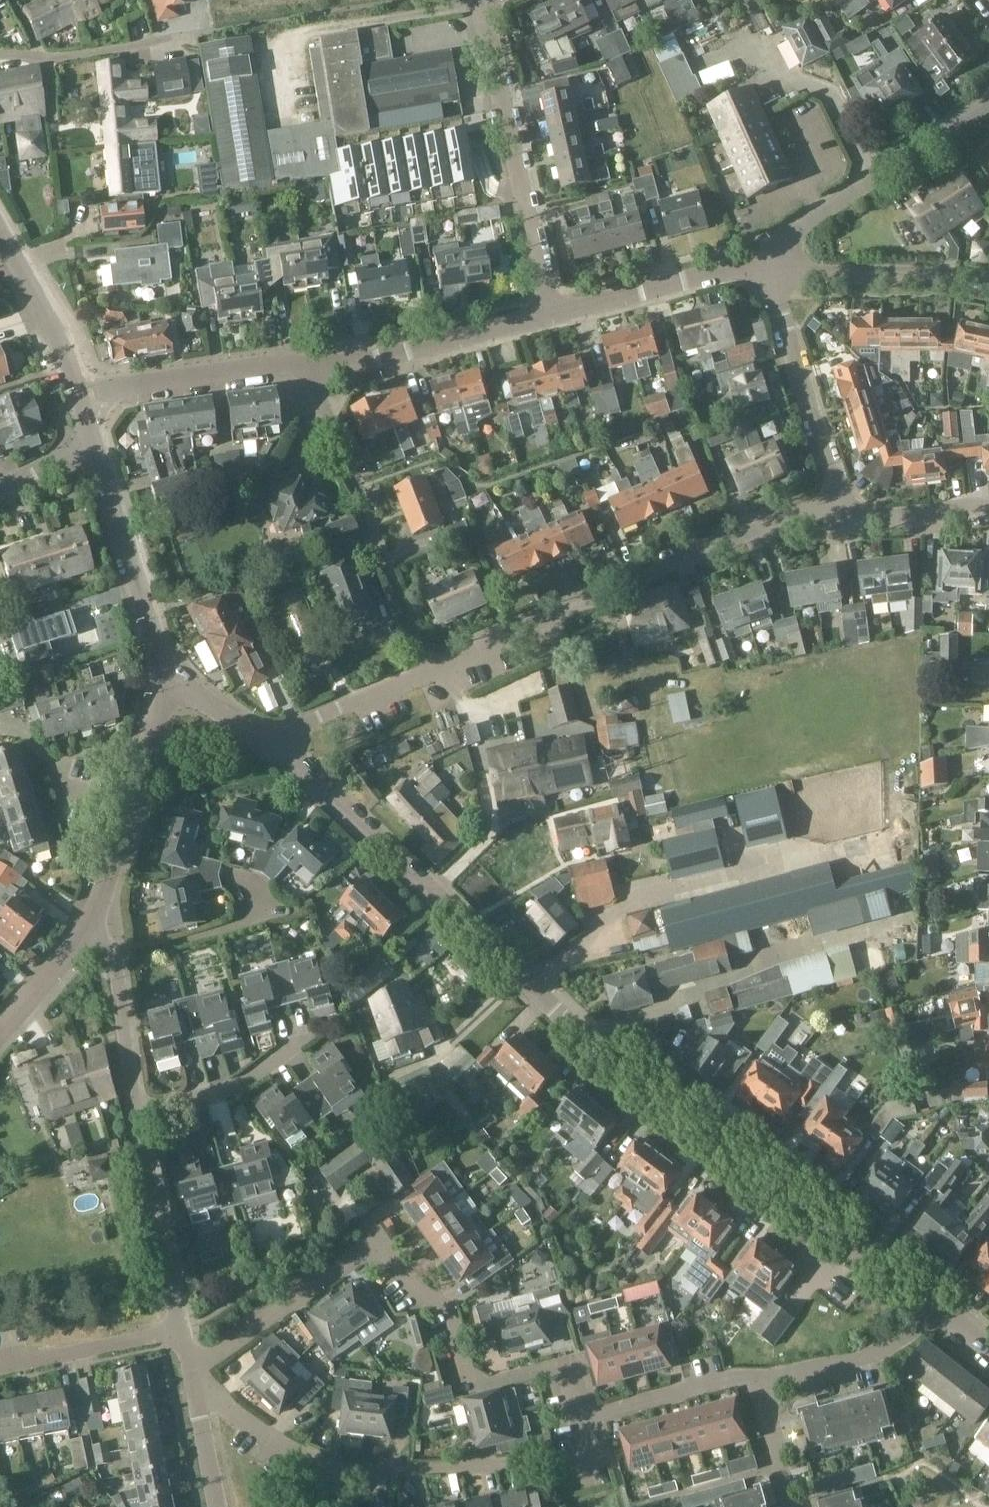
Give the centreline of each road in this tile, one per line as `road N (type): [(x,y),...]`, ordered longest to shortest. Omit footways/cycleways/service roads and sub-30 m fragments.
road 1 (residential): [(939,1308),(648,1092),(275,746)]
road 2 (residential): [(189,1366),(378,1238),(419,1296),(448,1306),(470,1389),(531,1373)]
road 3 (residential): [(429,673),(772,523),(842,515)]
road 4 (residential): [(429,673),(313,366)]
road 5 (residential): [(548,313),(483,0)]
road 6 (residential): [(765,257),(988,93)]
road 7 (residential): [(88,936),(167,679)]
road 8 (residential): [(167,679),(94,441)]
road 9 (residential): [(842,515),(772,281)]
road 10 (residential): [(313,366),(390,355),(548,313)]
road 11 (residential): [(83,394),(280,363),(313,366)]
road 12 (residential): [(548,313),(765,257)]
road 13 (residential): [(181,1330),(137,1113)]
road 14 (residential): [(988,281),(917,275),(772,281)]
road 15 (residential): [(766,1390),(788,1375),(865,1359),(939,1308)]
road 16 (residential): [(766,1390),(731,1377),(582,1419)]
road 17 (residential): [(0,55),(63,57),(190,36)]
road 18 (residential): [(137,1113),(116,966),(88,936)]
road 19 (residential): [(0,1365),(181,1330)]
road 20 (residential): [(83,394),(61,337),(0,231)]
road 21 (residential): [(137,1113),(247,1075),(297,1045)]
road 22 (residential): [(275,746),(329,712),(429,673)]
road 23 (residential): [(842,515),(988,508)]
road 24 (residential): [(217,1506),(189,1366)]
road 25 (residential): [(0,1034),(88,936)]
road 26 (residential): [(275,746),(167,679)]
road 27 (residential): [(793,1506),(766,1390)]

